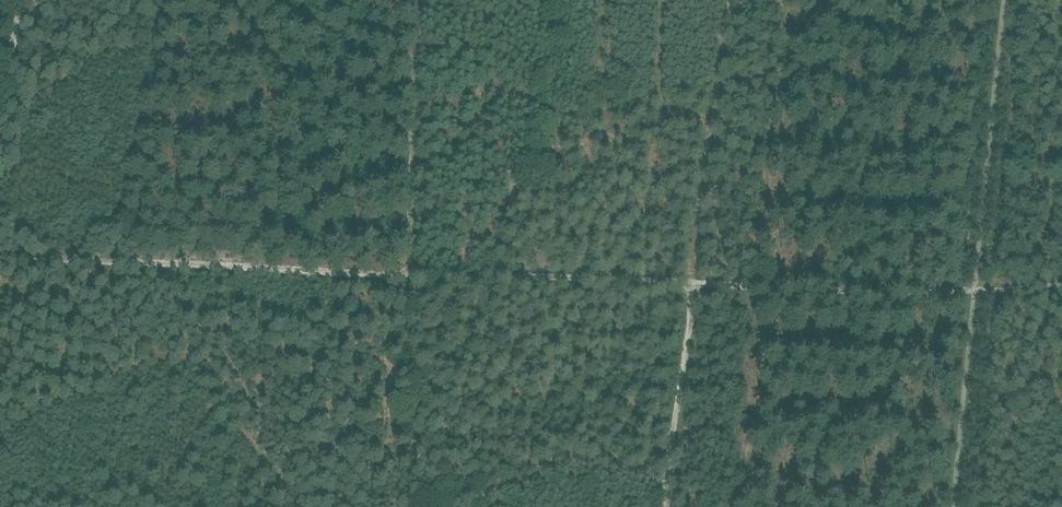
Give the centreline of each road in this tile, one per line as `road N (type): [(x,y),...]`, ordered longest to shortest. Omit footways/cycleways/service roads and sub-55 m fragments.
road 1 (track): [(408,274),(0,255)]
road 2 (track): [(692,283),(975,289),(1061,281)]
road 3 (track): [(408,274),(692,283)]
road 4 (track): [(413,0),(408,274)]
road 5 (track): [(692,283),(664,506)]

